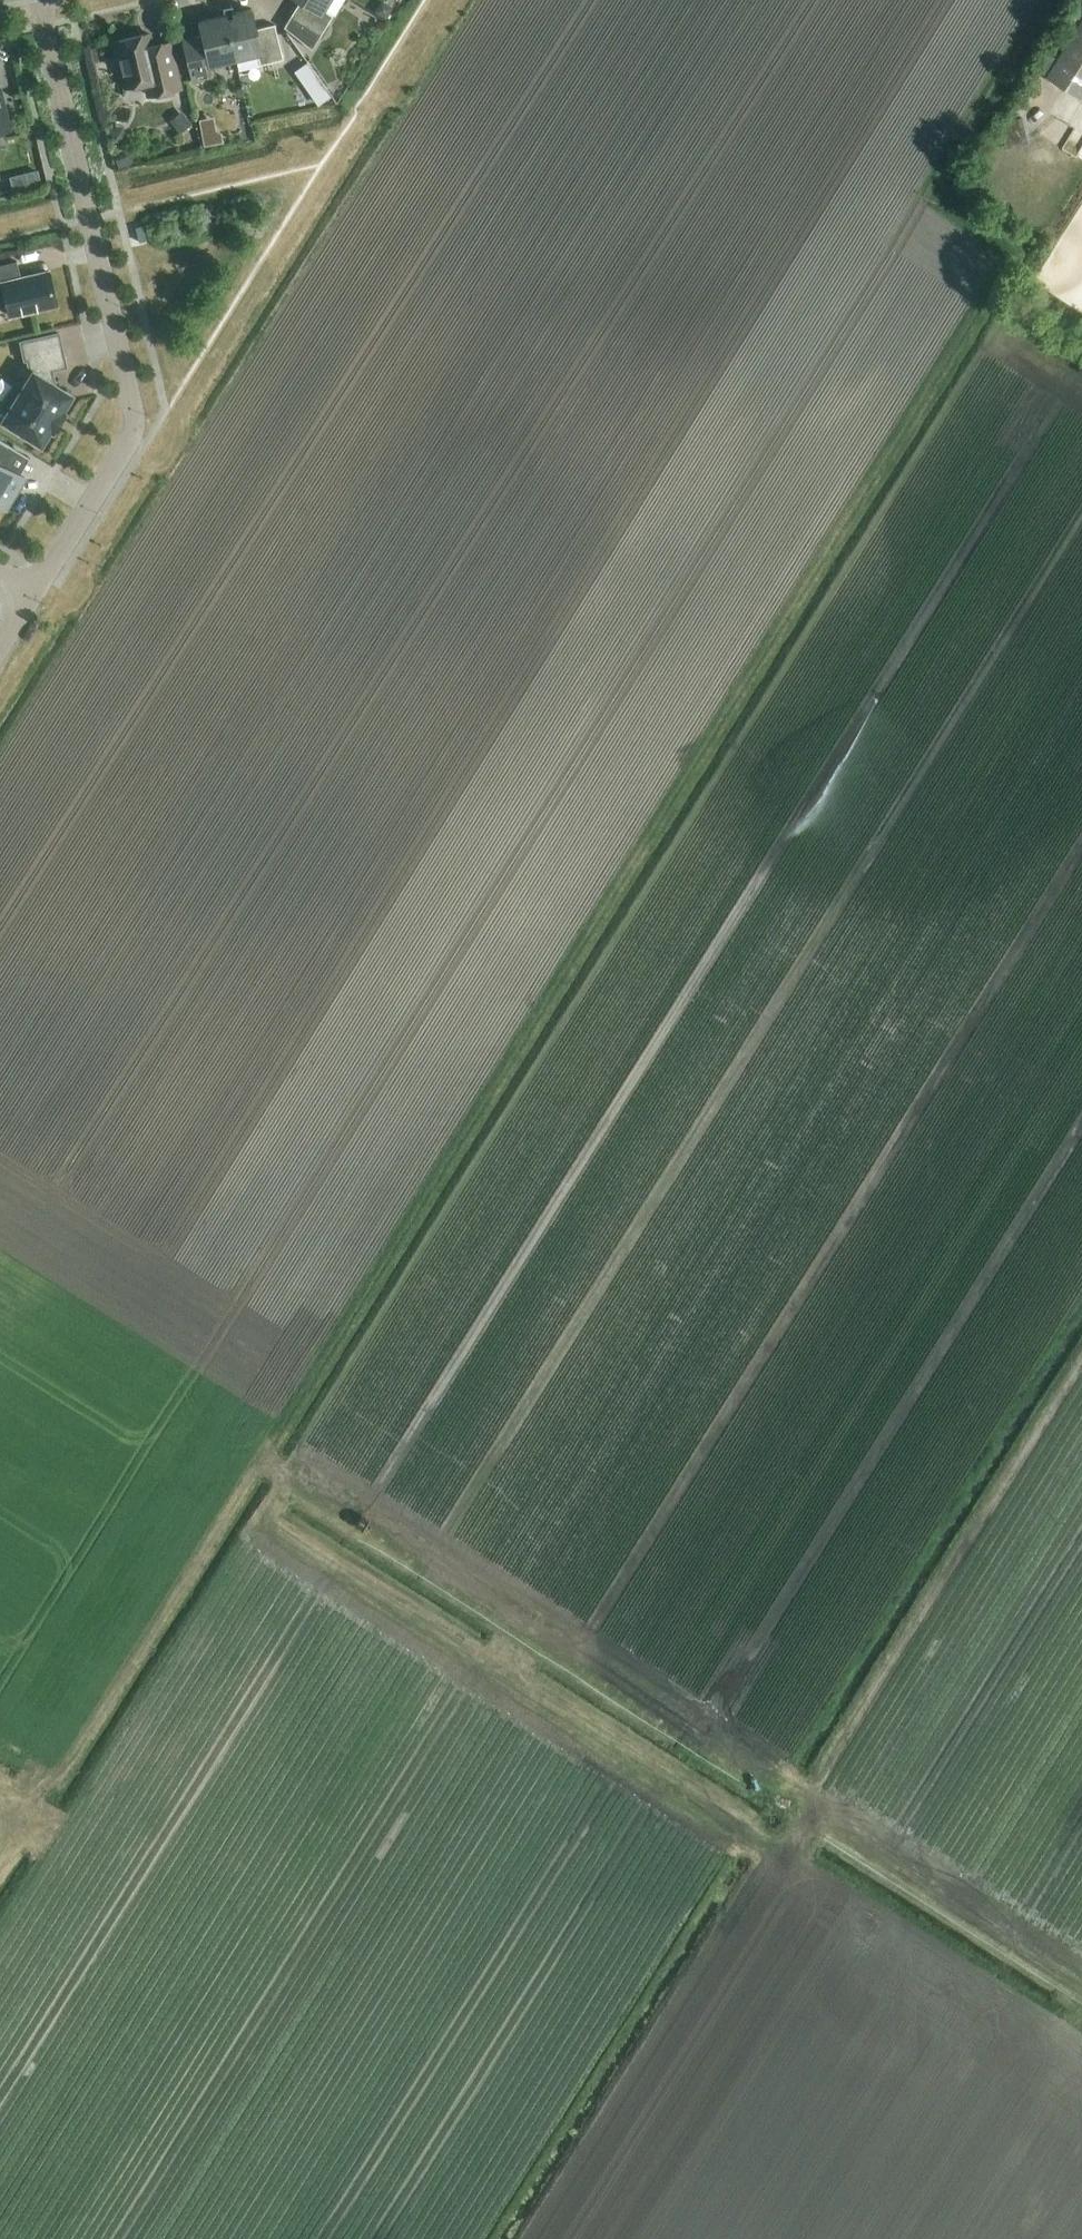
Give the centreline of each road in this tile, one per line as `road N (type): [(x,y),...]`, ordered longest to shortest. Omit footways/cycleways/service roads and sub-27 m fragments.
road 1 (residential): [(31,596),(138,425),(38,0)]

